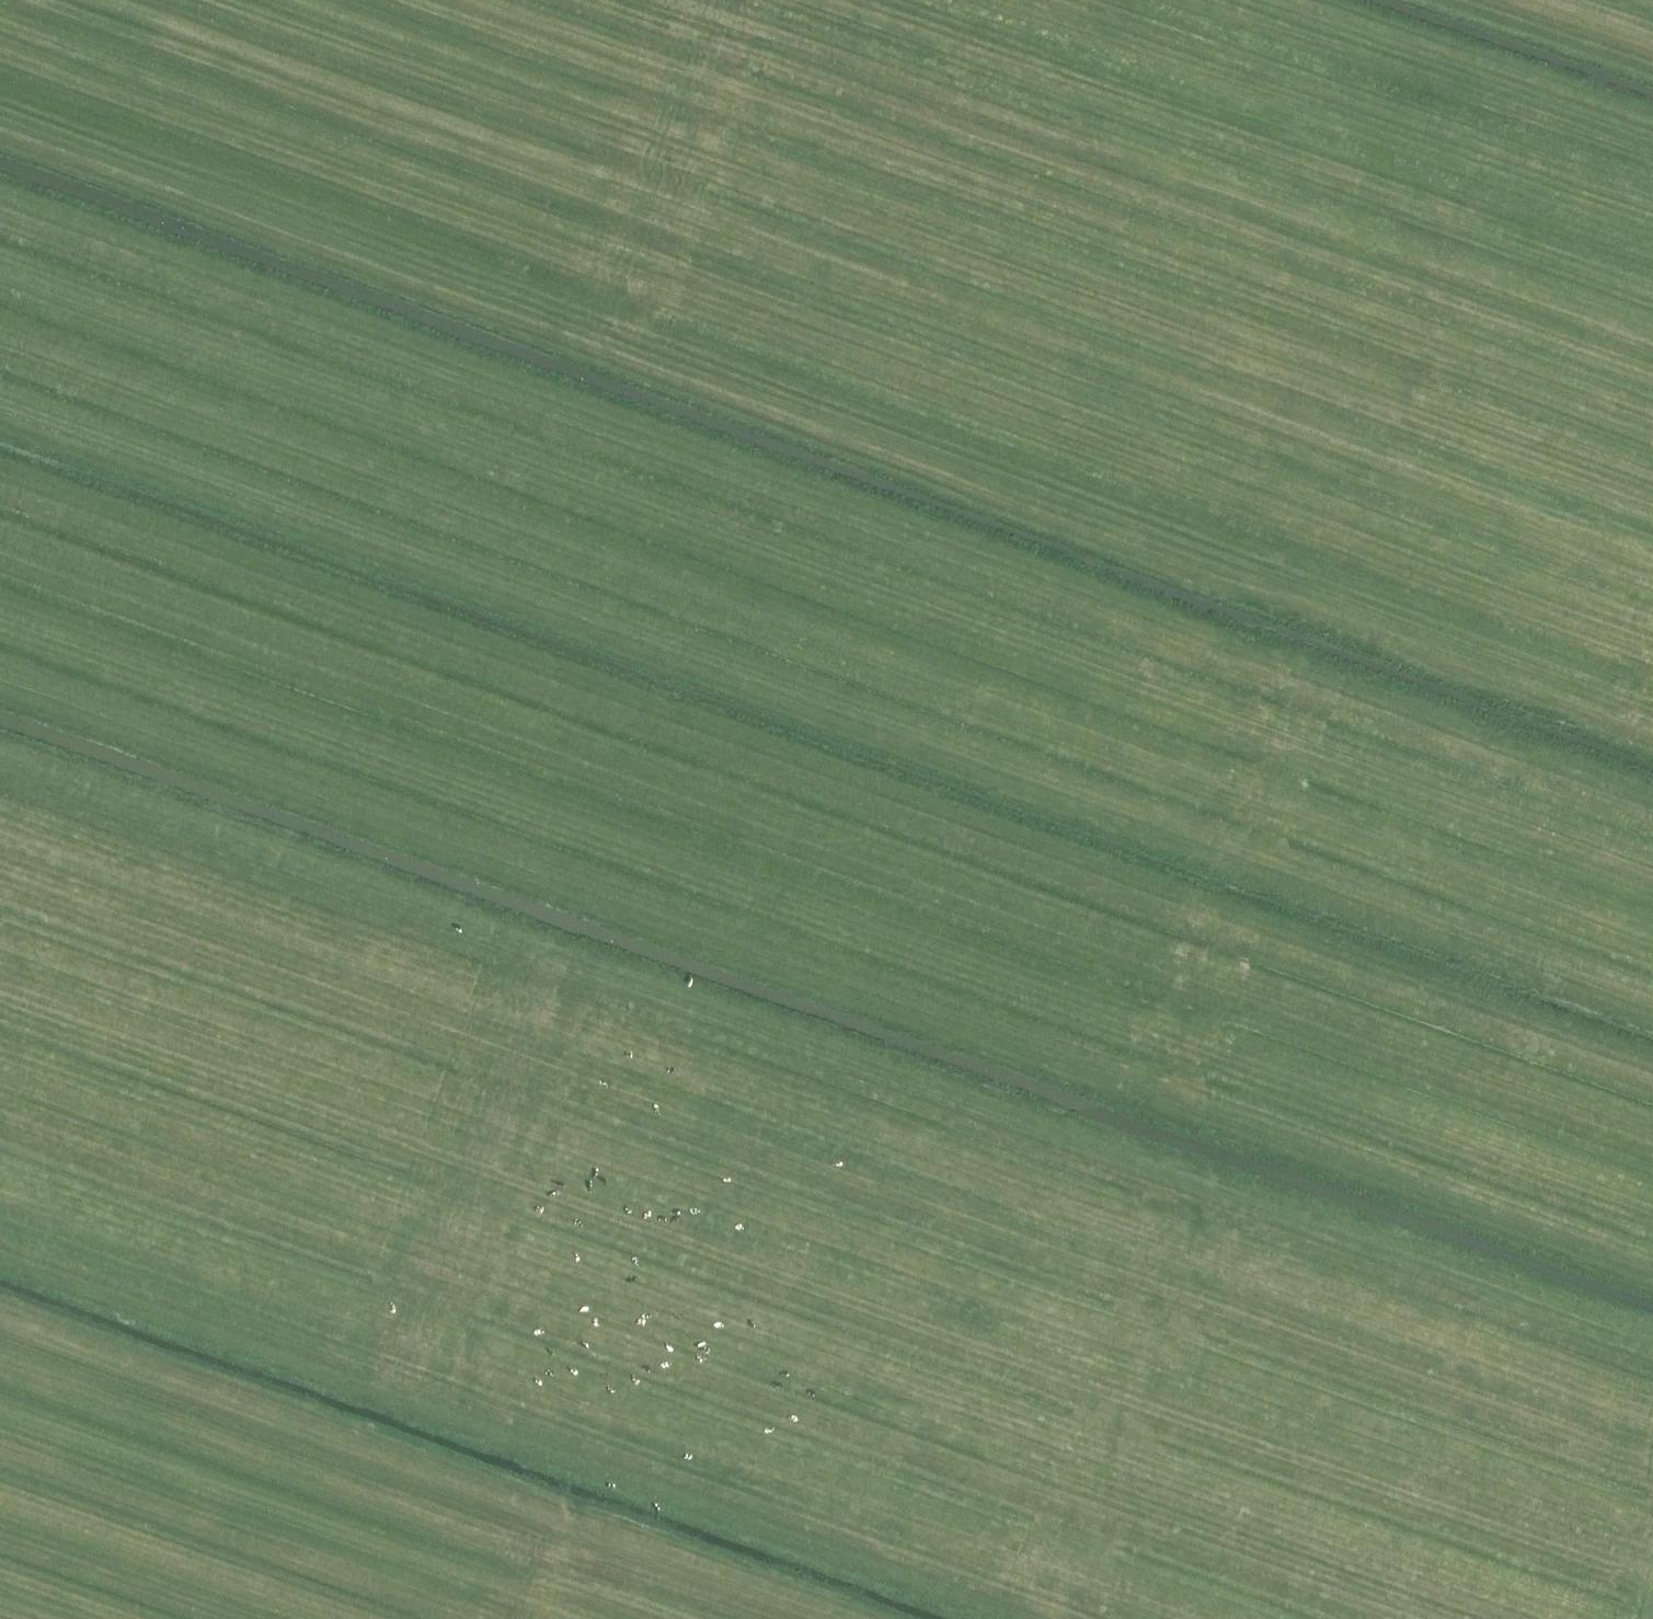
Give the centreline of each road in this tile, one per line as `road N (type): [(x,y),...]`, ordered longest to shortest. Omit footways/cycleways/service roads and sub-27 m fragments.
road 1 (track): [(842,1618),(0,1313)]

